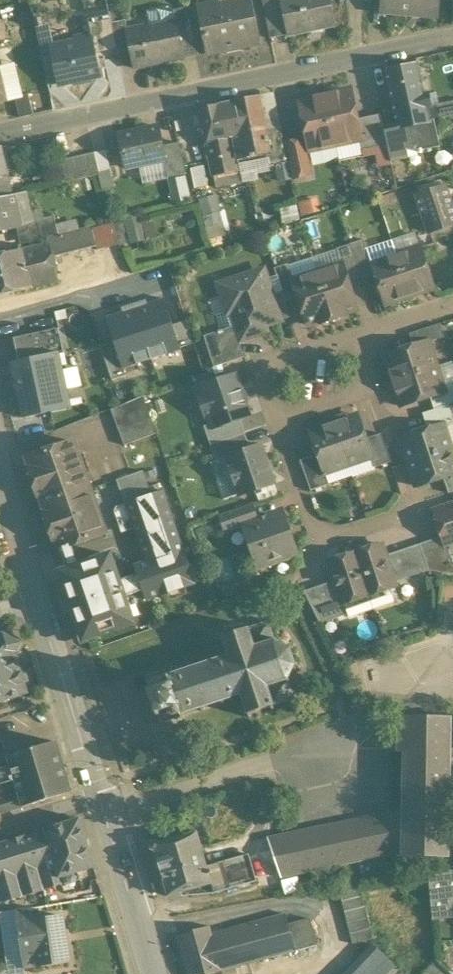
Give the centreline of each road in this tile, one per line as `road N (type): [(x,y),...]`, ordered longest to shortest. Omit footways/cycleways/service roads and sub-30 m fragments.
road 1 (residential): [(0,134),(452,37)]
road 2 (secondary): [(37,598),(101,801)]
road 3 (residential): [(277,422),(320,542),(400,516)]
road 4 (secondary): [(101,801),(154,973)]
road 5 (residential): [(370,334),(260,371),(277,422)]
road 6 (residential): [(277,422),(366,392),(370,334)]
road 7 (secondary): [(0,474),(37,598)]

